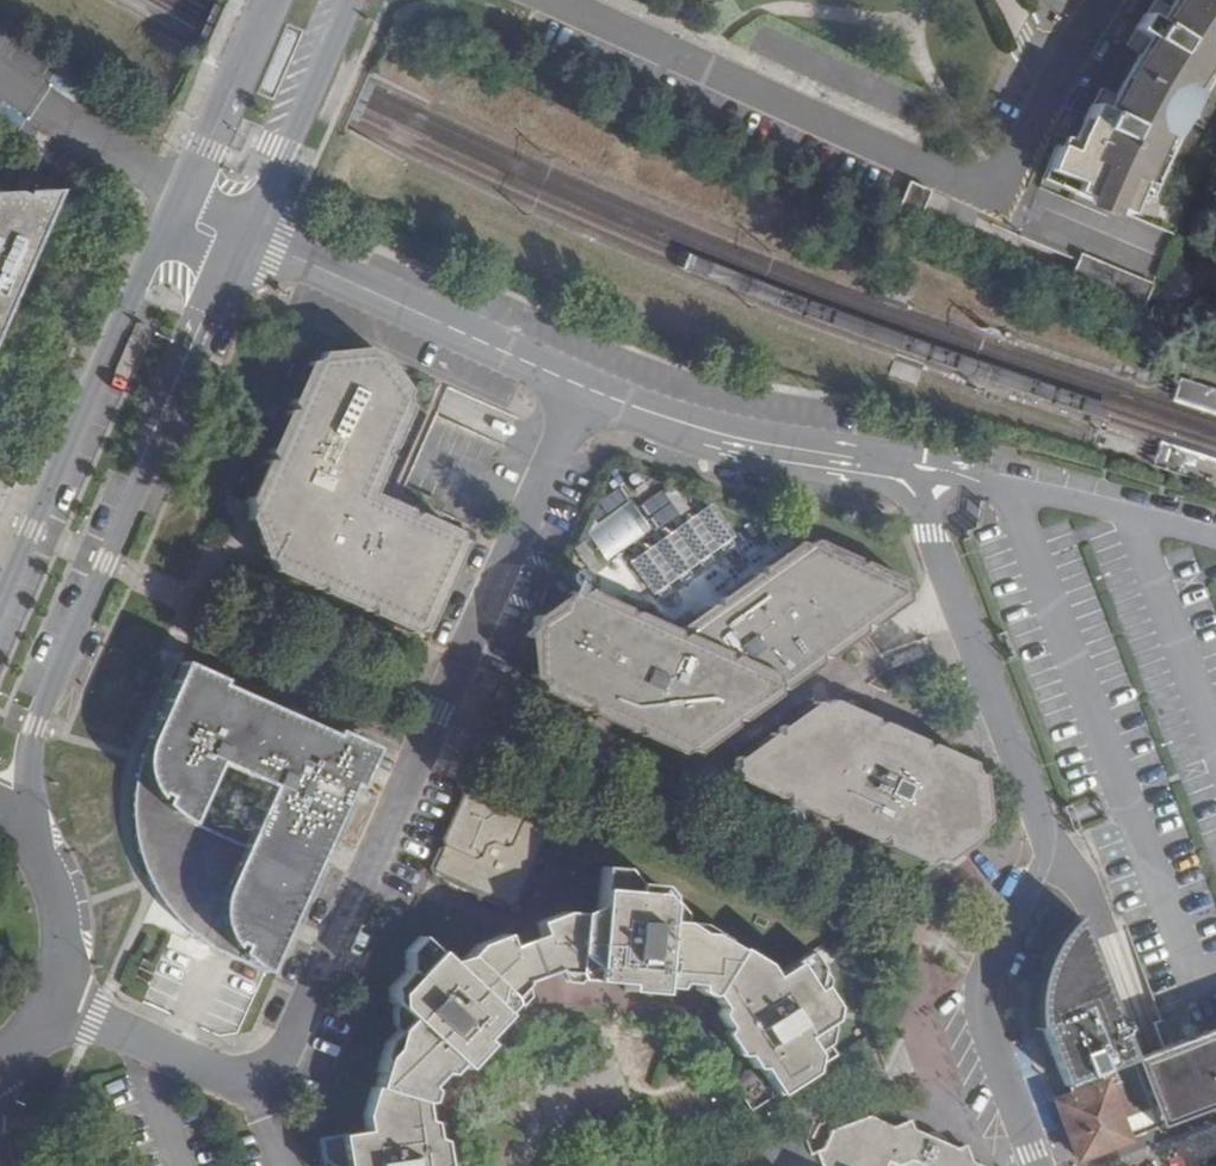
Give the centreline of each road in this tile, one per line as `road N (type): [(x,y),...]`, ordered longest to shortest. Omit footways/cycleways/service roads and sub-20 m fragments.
road 1 (residential): [(54,1002),(254,1087),(271,1075),(586,389)]
road 2 (residential): [(1039,1165),(992,1041),(984,989),(1050,842),(918,492),(902,470)]
road 3 (residential): [(555,0),(989,189),(1012,171),(1104,0)]
road 4 (residential): [(44,854),(29,771),(38,726),(248,235)]
road 5 (residential): [(182,202),(0,604)]
road 6 (residential): [(248,235),(586,389)]
road 7 (residential): [(586,389),(685,425),(902,470)]
road 8 (residential): [(248,235),(352,0)]
road 9 (residential): [(280,0),(182,202)]
road 10 (tertiary): [(54,1002),(68,942),(58,882),(44,854)]

